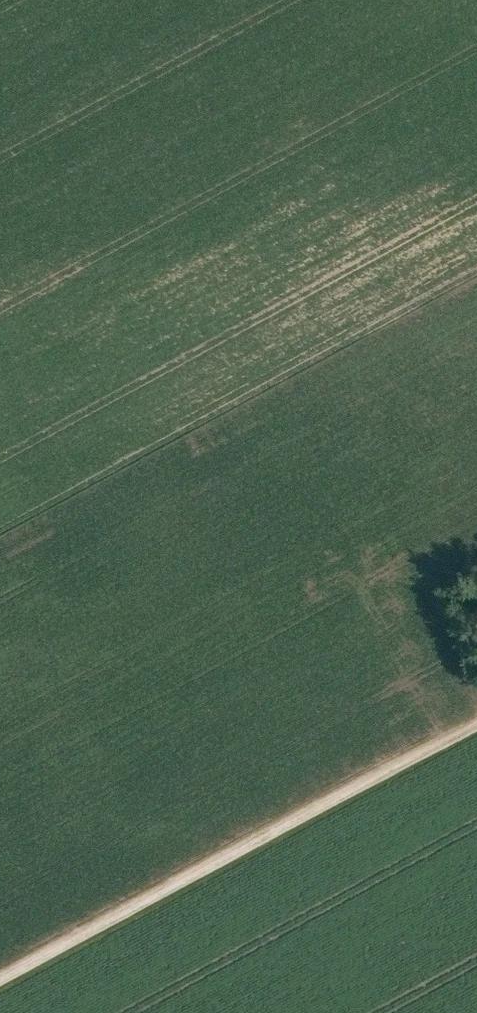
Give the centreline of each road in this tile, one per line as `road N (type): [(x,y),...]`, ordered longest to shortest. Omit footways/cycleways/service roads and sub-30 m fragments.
road 1 (track): [(0,976),(476,717)]

